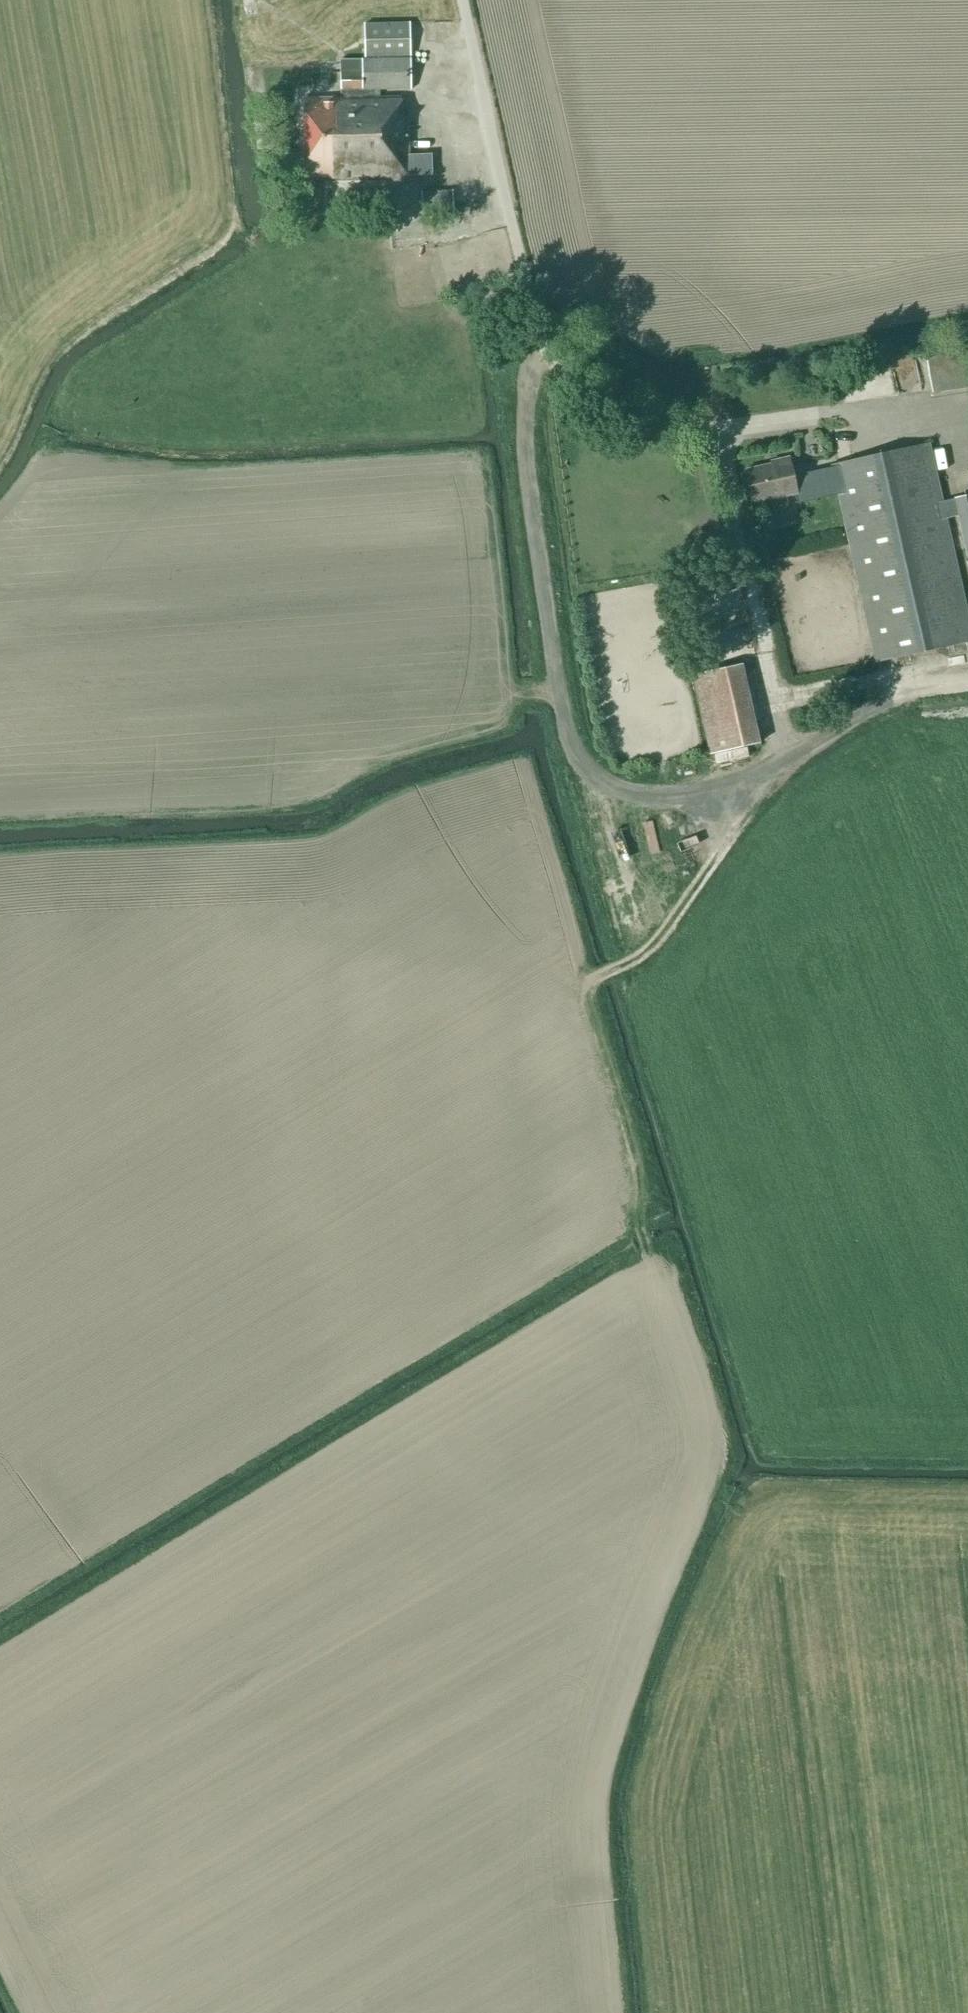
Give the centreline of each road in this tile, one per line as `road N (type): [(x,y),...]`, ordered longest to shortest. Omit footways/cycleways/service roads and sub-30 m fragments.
road 1 (unclassified): [(463,0),(539,346),(525,431),(529,486),(557,684),(583,762),(635,792),(721,787),(933,680),(967,674)]

